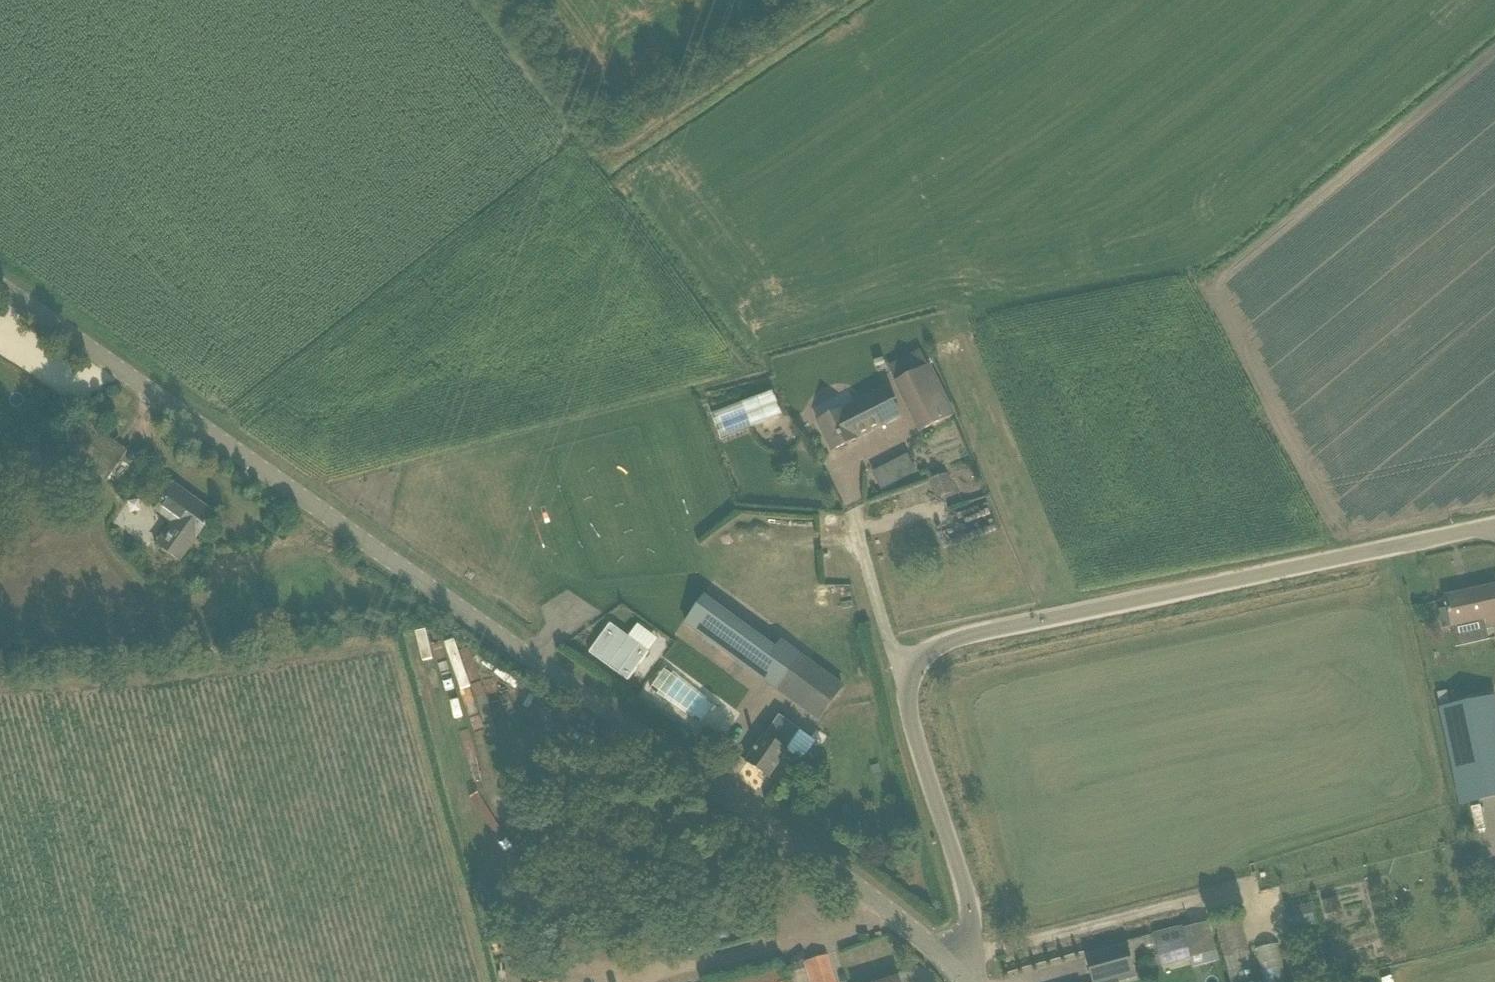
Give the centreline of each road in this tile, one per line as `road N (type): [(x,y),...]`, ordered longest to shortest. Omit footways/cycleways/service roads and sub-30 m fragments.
road 1 (tertiary): [(962,972),(918,931),(0,281)]
road 2 (unclassified): [(962,972),(968,914),(907,701),(913,673),(932,650),(1494,528)]

